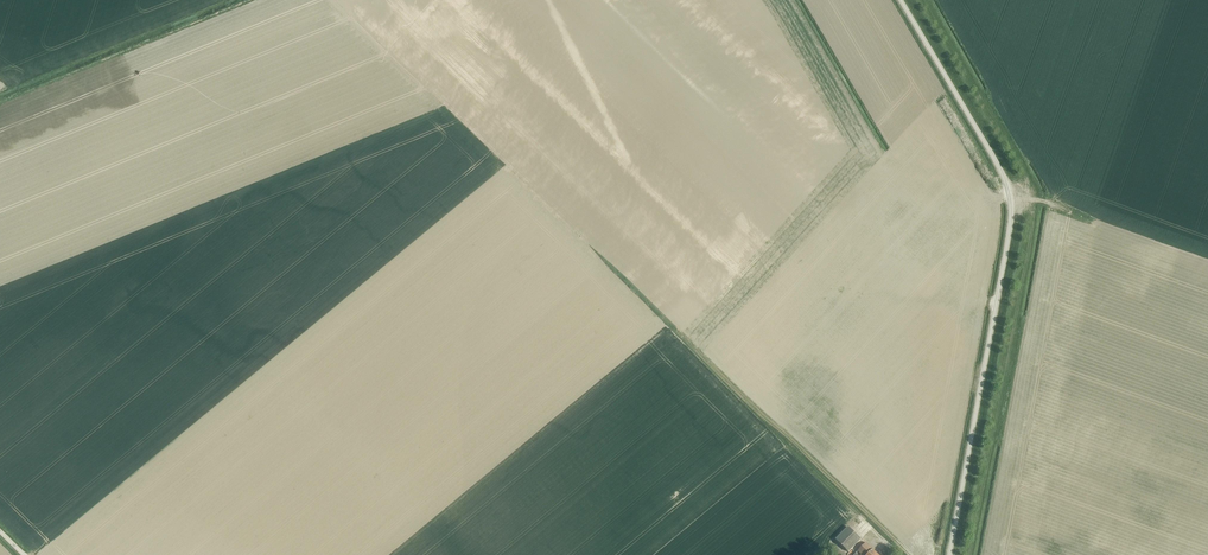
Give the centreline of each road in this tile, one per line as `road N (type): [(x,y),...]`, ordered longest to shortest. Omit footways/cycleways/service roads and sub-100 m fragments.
road 1 (unclassified): [(949,554),(1010,199),(900,0)]

